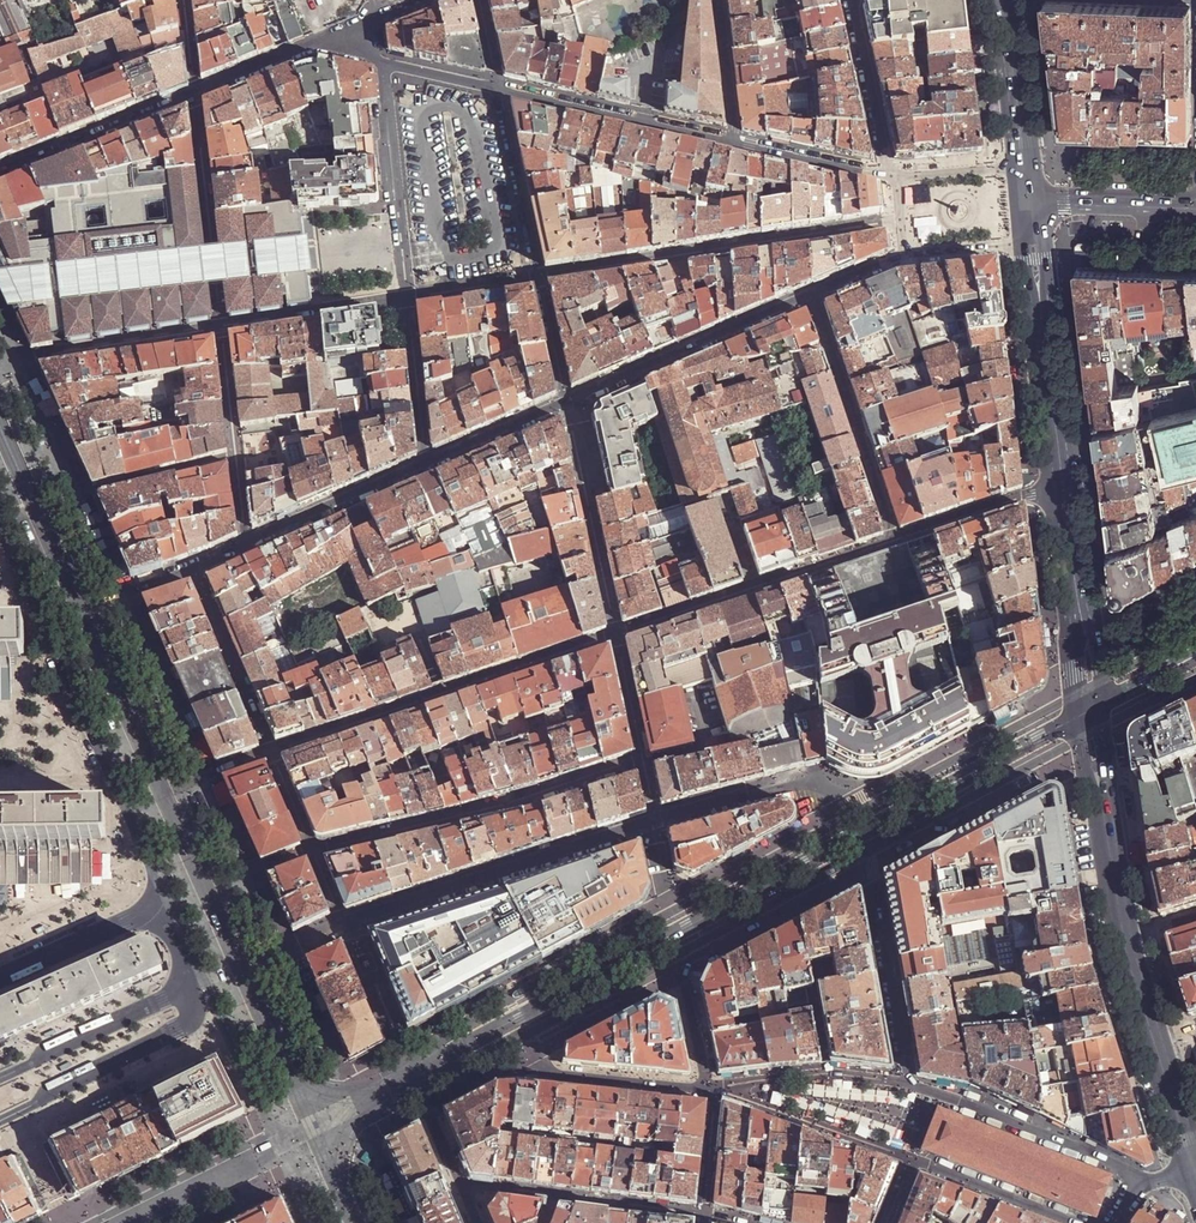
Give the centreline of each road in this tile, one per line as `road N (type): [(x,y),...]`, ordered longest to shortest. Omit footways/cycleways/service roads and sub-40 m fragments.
road 1 (residential): [(1195,1168),(1151,1181),(910,1082),(868,835)]
road 2 (residential): [(540,278),(901,219)]
road 3 (residential): [(616,634),(271,751)]
road 4 (residential): [(312,851),(643,761)]
road 5 (residential): [(651,821),(342,925)]
road 6 (residential): [(894,539),(616,634)]
road 7 (residential): [(566,403),(811,295)]
road 8 (residential): [(894,539),(811,295)]
road 9 (residential): [(868,835),(857,800),(820,785),(651,821)]
road 10 (residential): [(735,141),(497,86)]
road 11 (residential): [(868,835),(1080,723)]
road 12 (residential): [(221,328),(194,93)]
road 13 (residential): [(616,634),(566,403)]
road 14 (secondary): [(1195,1163),(1130,938)]
road 15 (secondary): [(1130,938),(1103,709)]
road 16 (secondary): [(1080,723),(1101,896),(1130,938)]
road 17 (residential): [(247,547),(221,328)]
road 18 (residential): [(194,93),(0,175)]
road 19 (residential): [(271,751),(194,568)]
road 20 (residential): [(540,278),(497,86)]
road 21 (residential): [(247,547),(425,467)]
road 22 (residential): [(124,806),(45,628)]
road 23 (residential): [(221,328),(407,298)]
road 24 (residential): [(366,35),(309,46),(194,93)]
road 25 (residential): [(1065,480),(894,539)]
road 26 (residential): [(888,176),(850,0)]
road 27 (residential): [(407,298),(425,467)]
road 28 (tertiary): [(1195,204),(1029,199)]
road 29 (residential): [(45,628),(194,568)]
road 30 (residential): [(0,980),(144,916)]
road 31 (residential): [(888,176),(735,141)]
road 32 (residential): [(425,467),(566,403)]
road 33 (secondary): [(1075,575),(1069,592),(1080,723)]
road 34 (residential): [(735,141),(716,0)]
road 35 (secondary): [(1103,709),(1095,626),(1075,575)]
road 36 (residential): [(407,298),(540,278)]
road 37 (residential): [(643,761),(616,634)]
road 38 (residential): [(905,253),(1034,240)]
road 39 (secondary): [(1025,164),(1010,37)]
road 40 (residential): [(1025,164),(898,178)]
road 41 (residential): [(566,403),(540,278)]
road 42 (secondary): [(1065,480),(1049,354)]
road 43 (secondary): [(1034,240),(1024,260),(1035,344),(1049,354)]
road 44 (secondary): [(1049,354),(1057,343),(1047,258),(1034,240)]
road 45 (residential): [(144,916),(157,892),(155,877),(124,806)]

